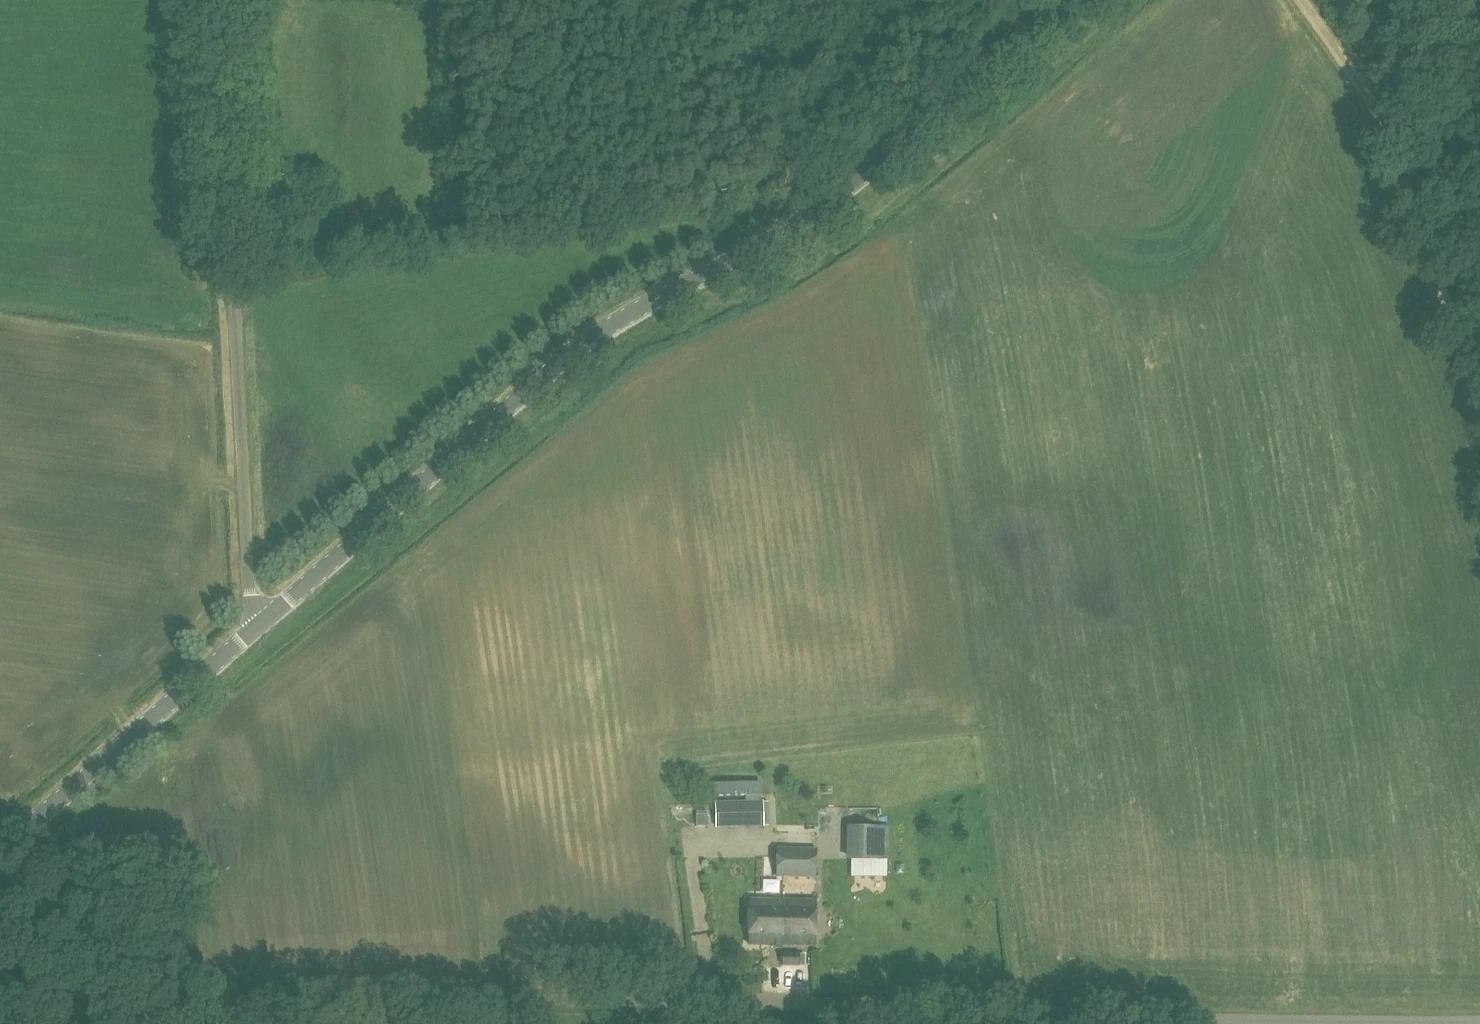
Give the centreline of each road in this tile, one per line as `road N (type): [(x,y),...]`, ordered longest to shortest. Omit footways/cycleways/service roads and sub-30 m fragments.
road 1 (unclassified): [(1479,1022),(1165,1020),(652,1000),(36,1023)]
road 2 (tertiary): [(0,837),(575,347),(843,190),(1064,0)]
road 3 (track): [(1479,421),(1368,88),(1304,0)]

